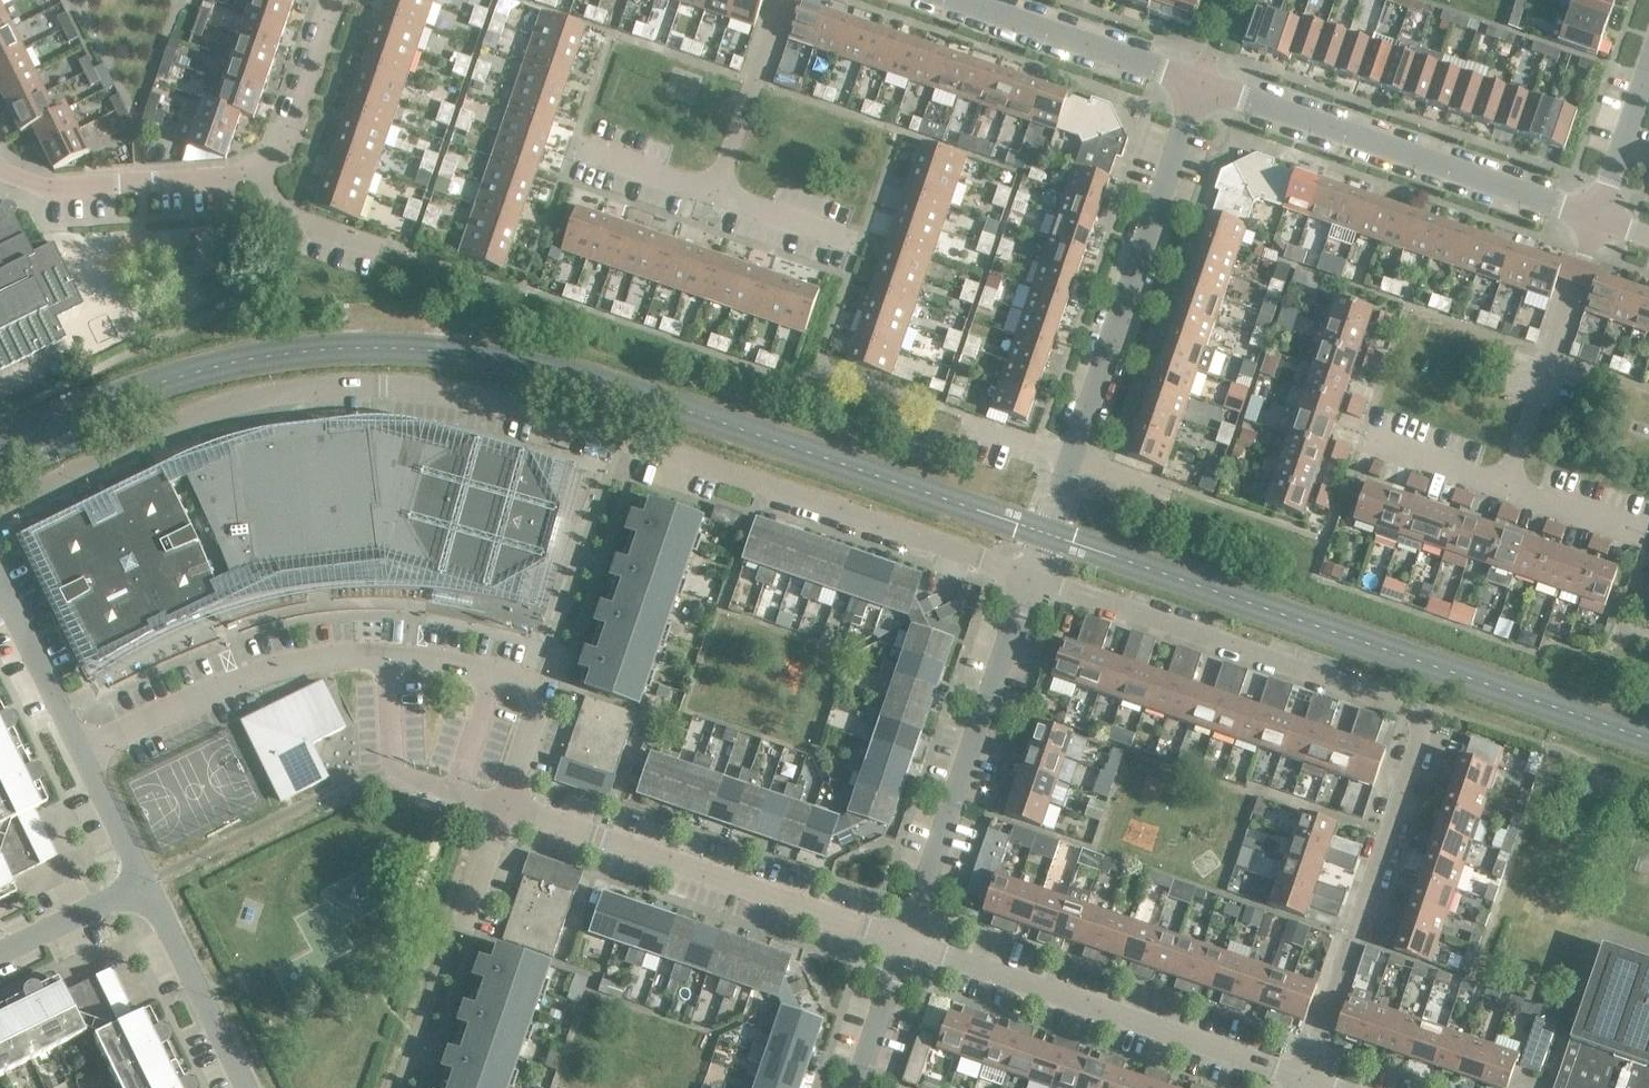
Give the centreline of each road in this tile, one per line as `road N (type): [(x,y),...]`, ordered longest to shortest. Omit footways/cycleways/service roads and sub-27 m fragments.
road 1 (residential): [(0,508),(197,416),(278,397),(387,389),(473,397),(563,420),(1030,581)]
road 2 (residential): [(1302,1077),(1424,721),(1030,581)]
road 3 (residential): [(85,756),(246,675),(316,659),(414,658),(541,689),(505,808)]
road 4 (residential): [(1030,581),(1203,83)]
road 5 (residential): [(505,808),(905,947)]
road 6 (residential): [(905,947),(1302,1077)]
road 7 (residential): [(1203,83),(1595,217)]
road 8 (residential): [(905,947),(1030,581)]
road 9 (residential): [(338,0),(287,144),(218,180),(138,184)]
road 10 (residential): [(959,0),(1203,83)]
road 11 (residential): [(149,885),(246,1087)]
road 12 (residential): [(0,591),(85,756)]
road 13 (residential): [(0,957),(149,885)]
road 14 (residential): [(1595,217),(1648,67)]
road 15 (residential): [(856,1087),(905,947)]
road 16 (residential): [(85,756),(149,885)]
road 17 (residential): [(0,172),(43,188),(138,184)]
road 18 (residential): [(505,808),(462,928)]

